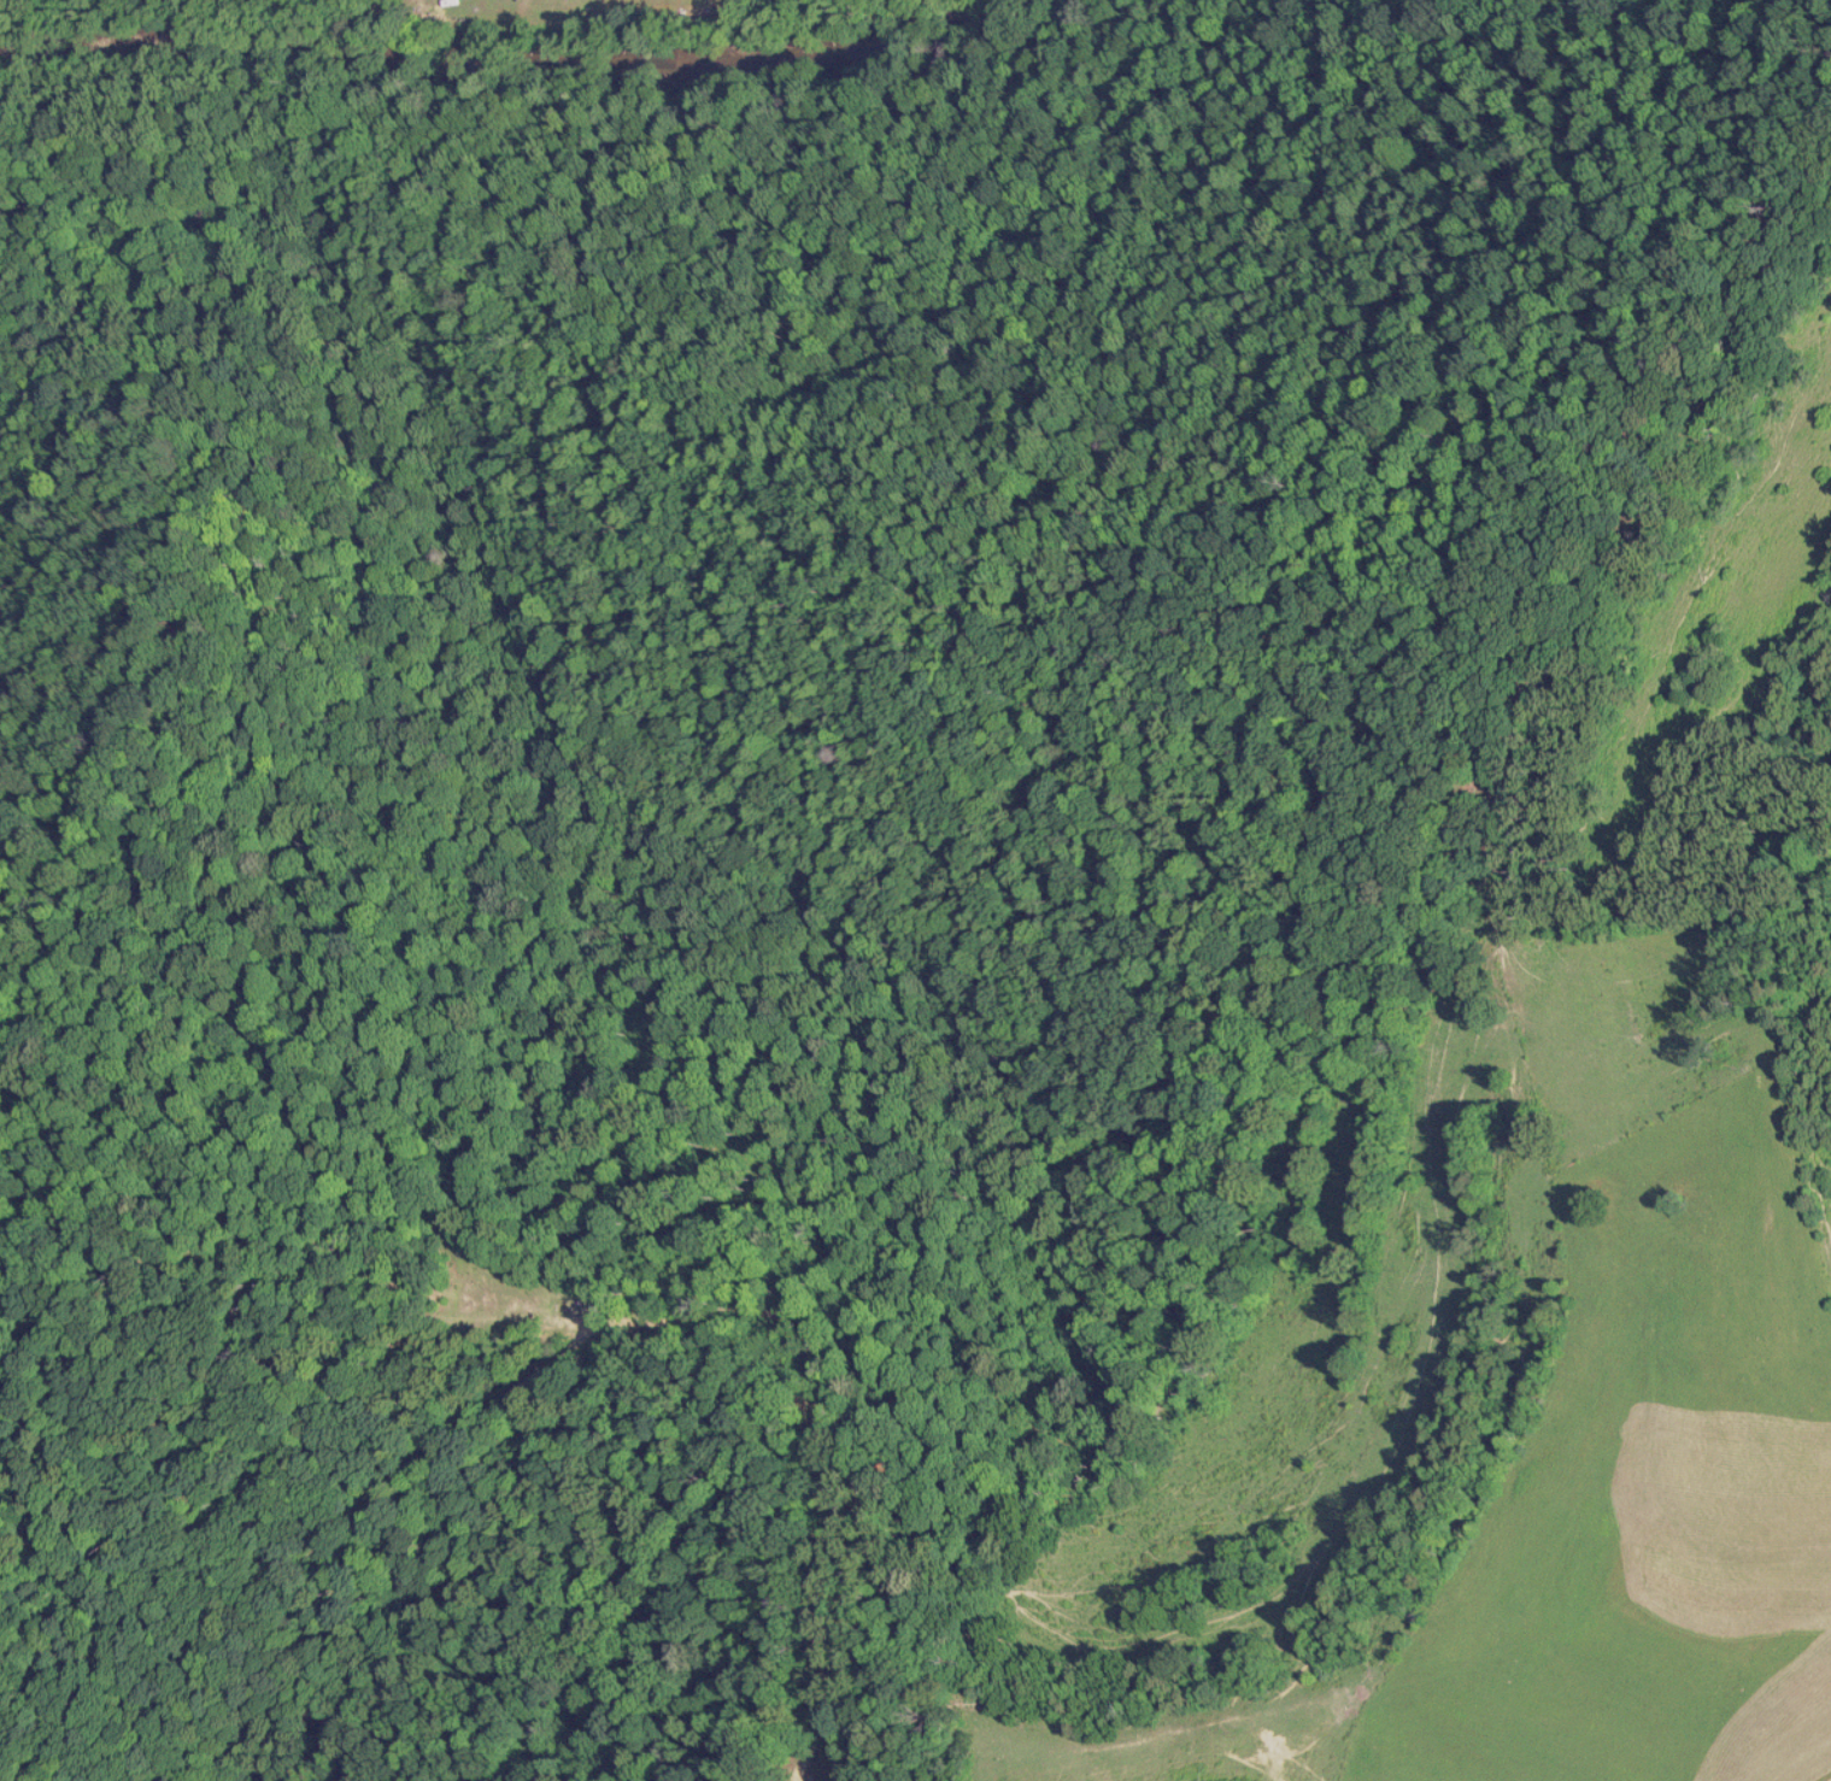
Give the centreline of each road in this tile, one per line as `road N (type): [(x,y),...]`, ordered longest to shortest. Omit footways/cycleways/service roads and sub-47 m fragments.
road 1 (residential): [(139,1780),(168,1698),(227,1605),(345,1494),(541,1363),(639,1323),(757,1329),(828,1401),(829,1513),(796,1651),(801,1780)]

